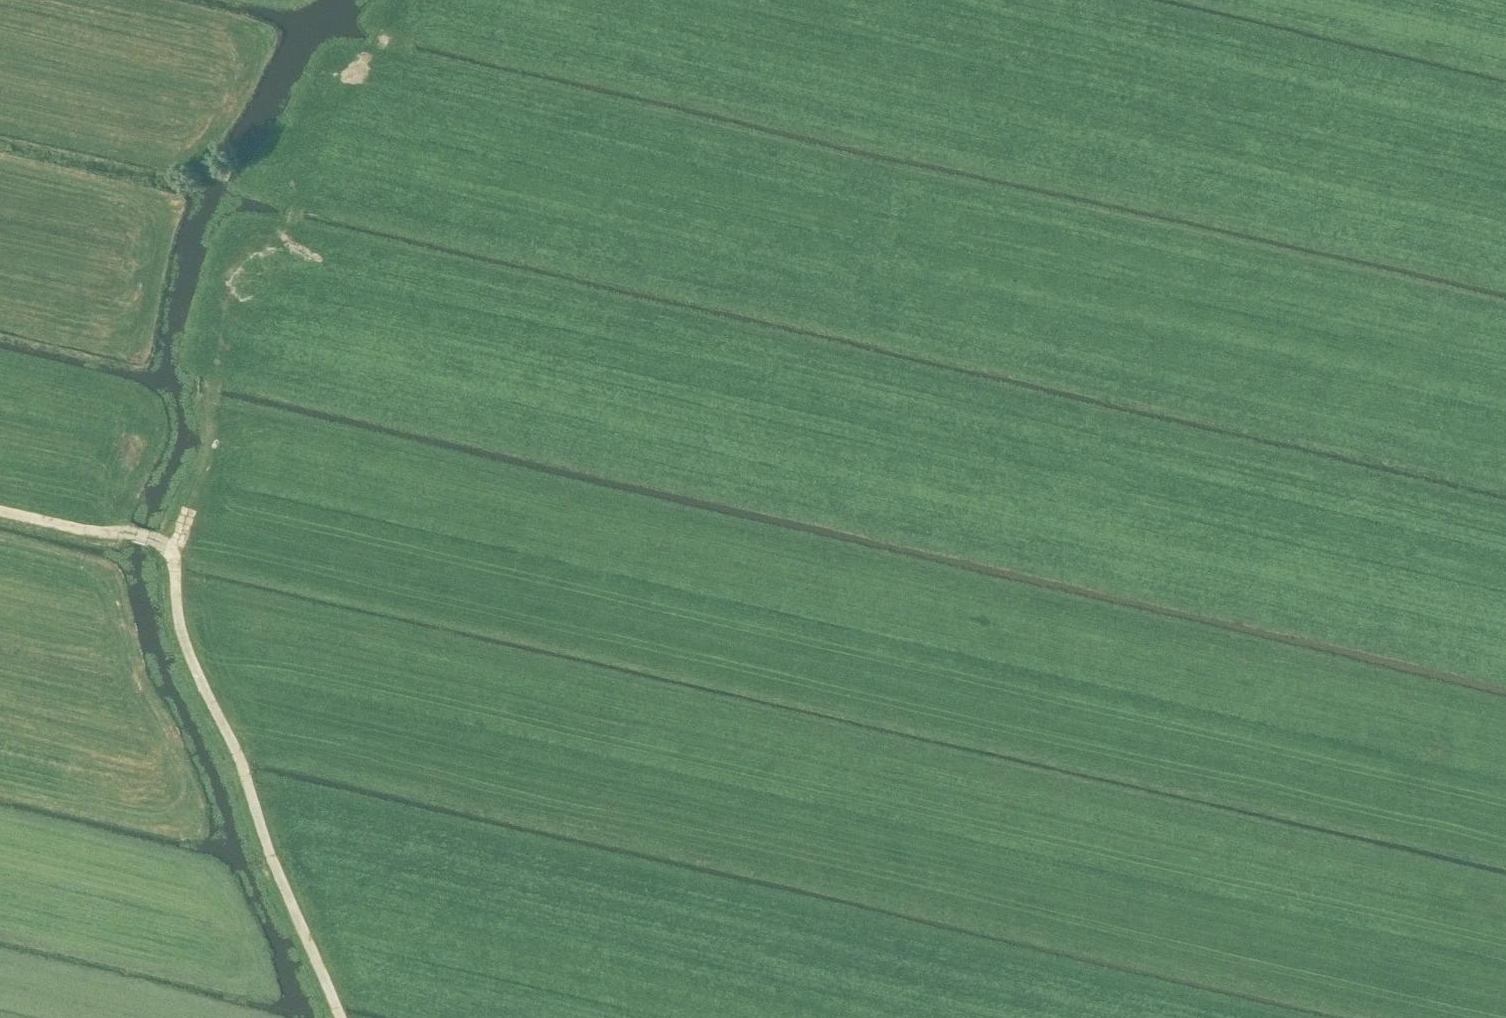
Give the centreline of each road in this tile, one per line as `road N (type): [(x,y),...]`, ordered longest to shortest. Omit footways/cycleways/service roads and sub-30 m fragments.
road 1 (track): [(341,1017),(186,648),(174,552),(0,513)]

